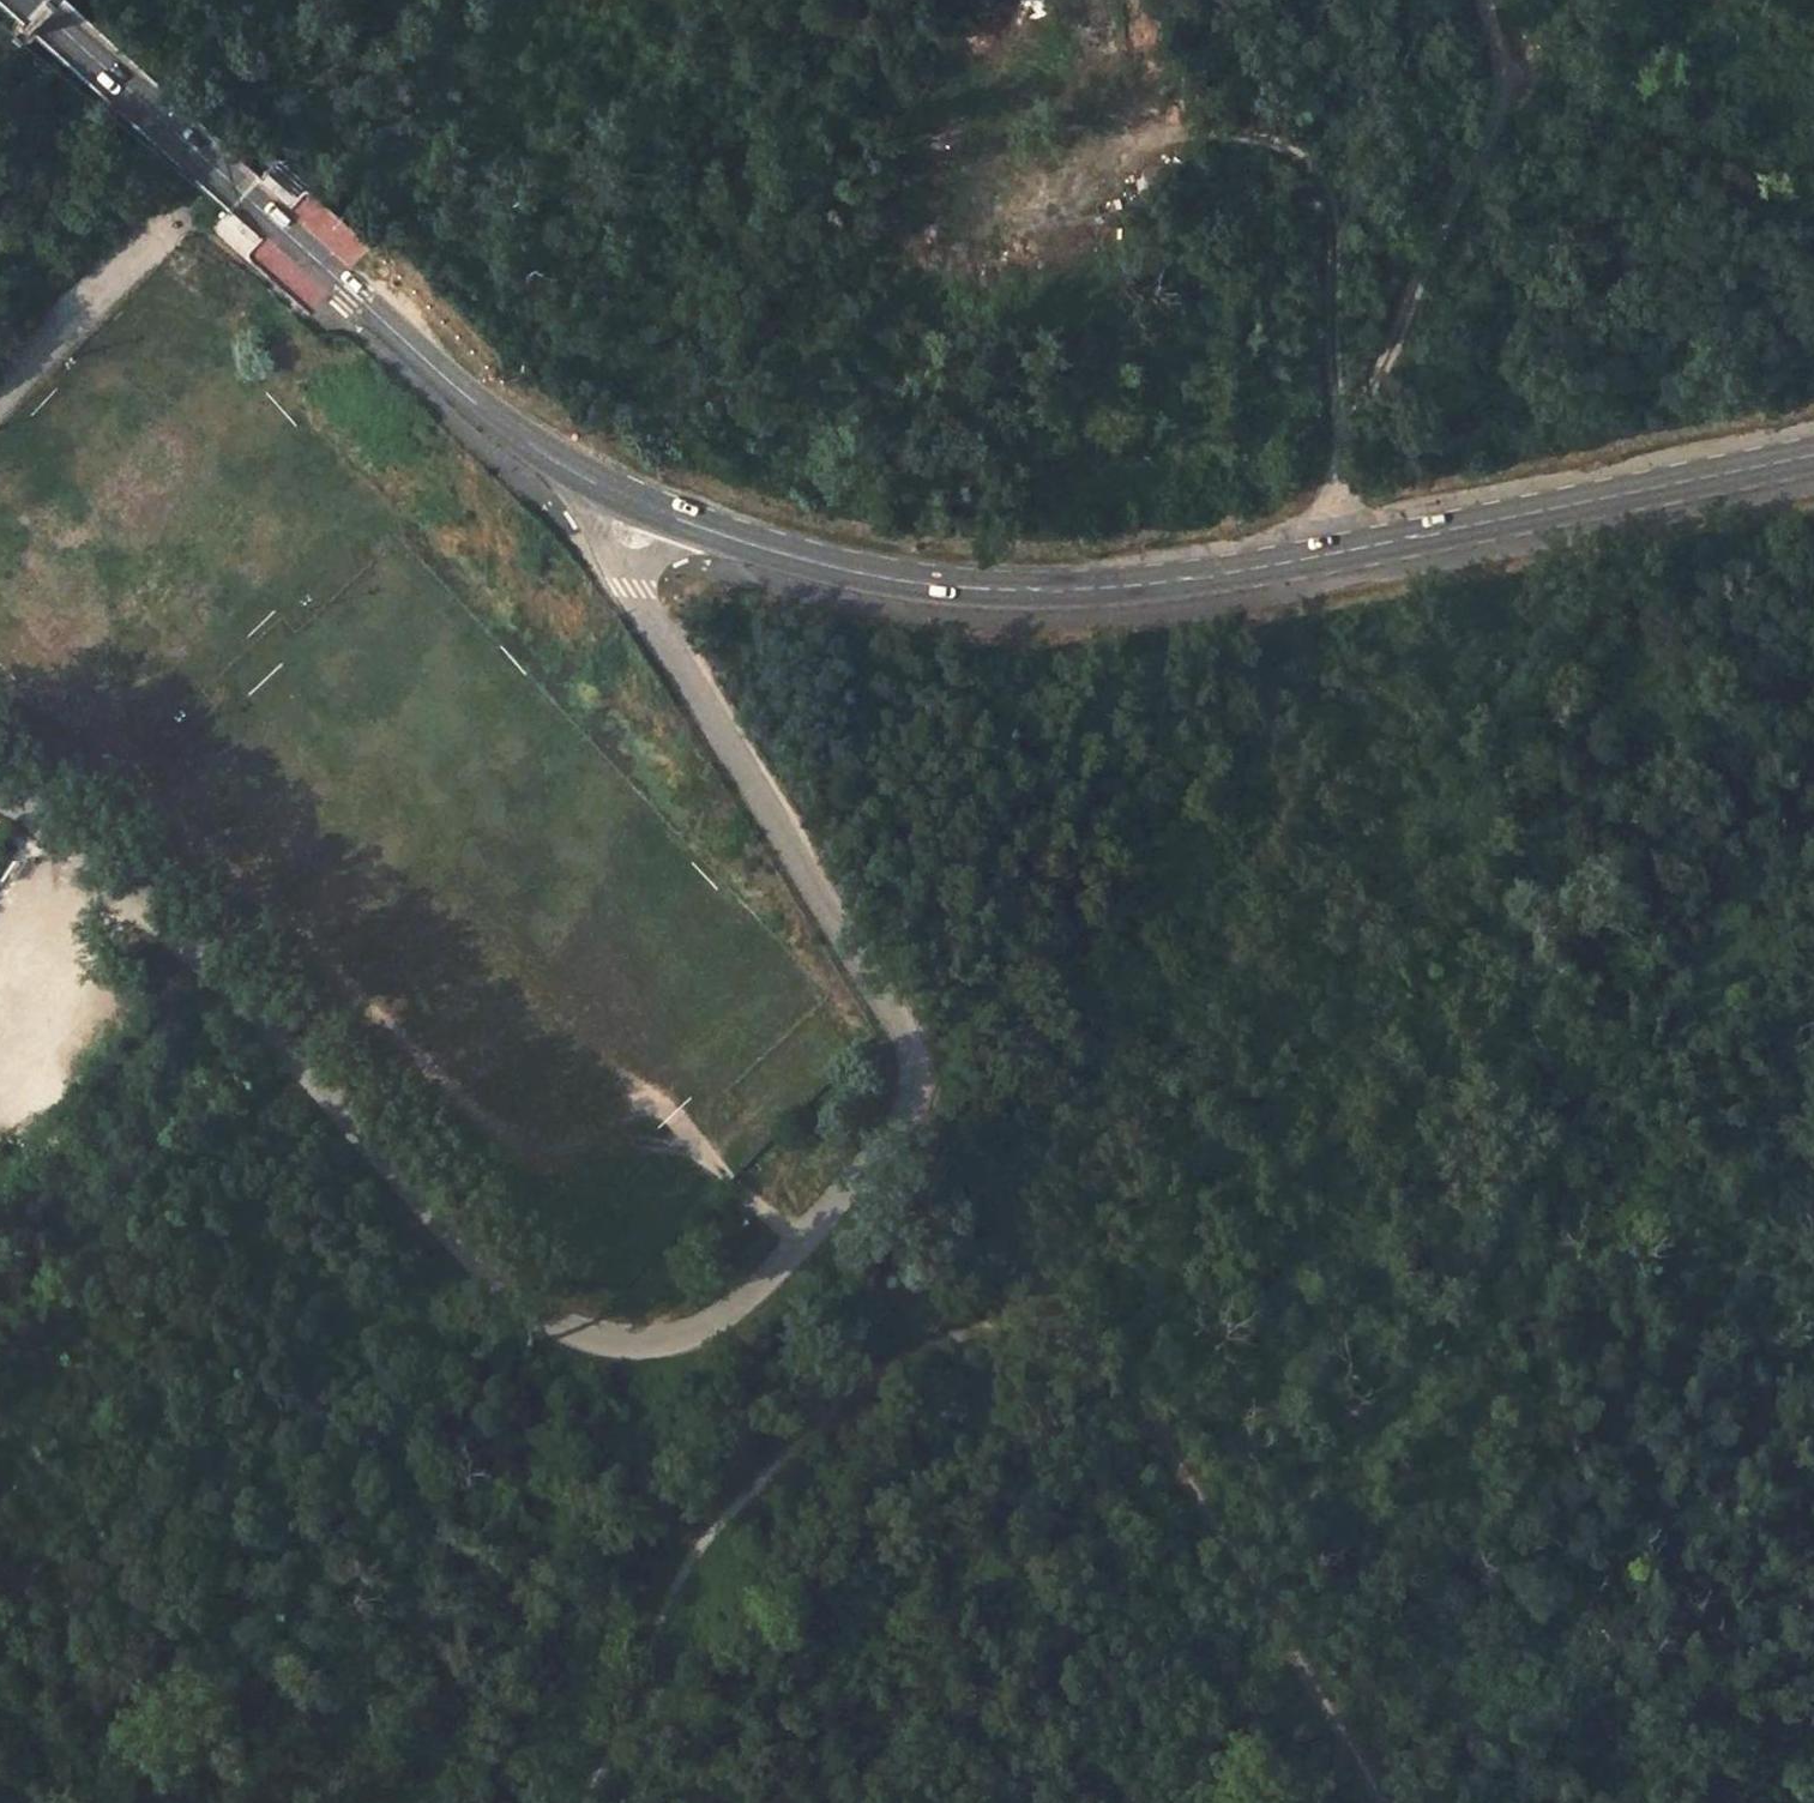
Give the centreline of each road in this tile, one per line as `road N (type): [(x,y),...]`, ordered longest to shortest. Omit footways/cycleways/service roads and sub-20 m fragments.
road 1 (unclassified): [(0,792),(145,903),(479,1268),(560,1325),(636,1340),(708,1327),(848,1192),(913,1105),(914,1047),(647,624),(623,566),(642,505)]
road 2 (secondary): [(1813,456),(1215,575),(1058,592),(936,586),(817,564),(642,505)]
road 3 (track): [(1348,549),(1338,474),(1335,236),(1317,203),(1276,169),(1178,134)]
road 4 (secondary): [(642,505),(531,448),(258,199)]
road 5 (track): [(1338,448),(1363,418),(1421,278),(1509,118),(1491,0)]
road 6 (secondary): [(47,0),(258,199)]

